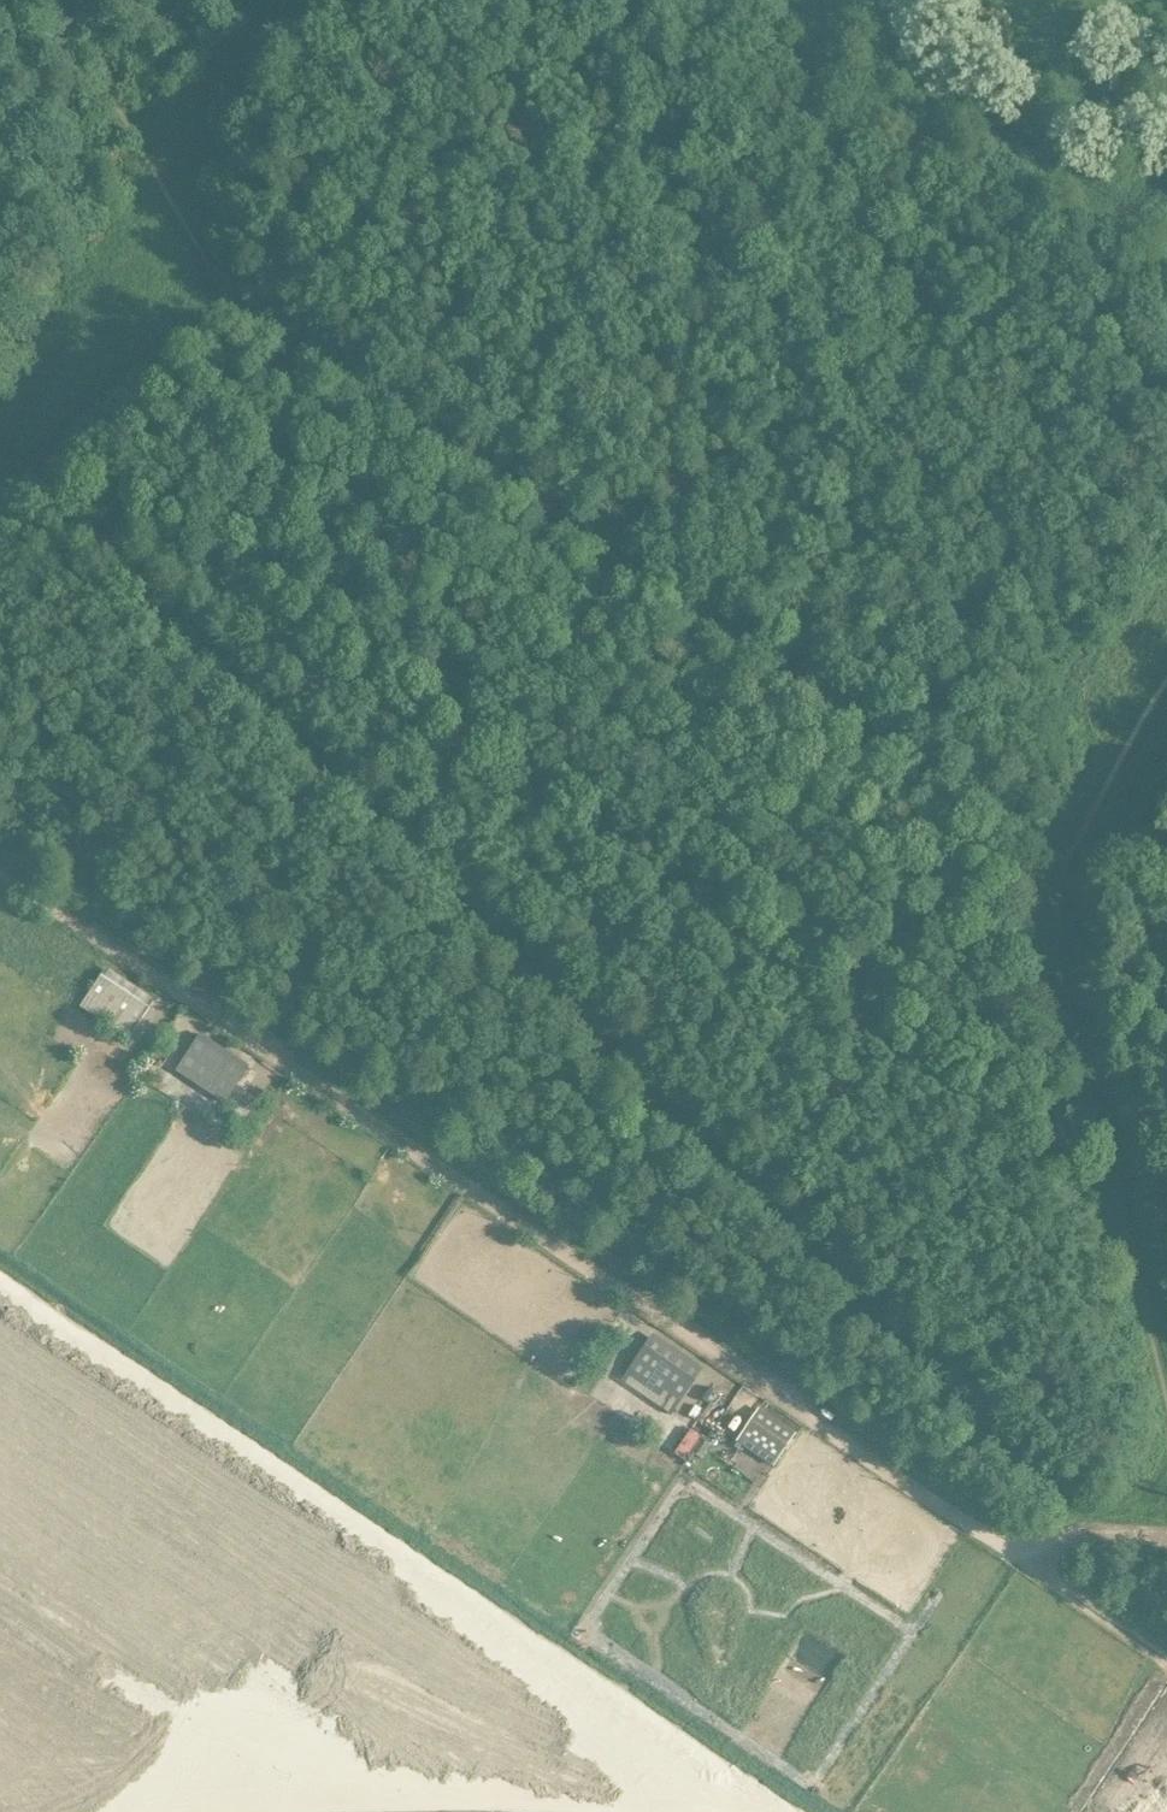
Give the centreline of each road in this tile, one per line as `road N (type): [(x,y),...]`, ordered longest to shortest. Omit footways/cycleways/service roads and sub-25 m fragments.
road 1 (residential): [(1016,1560),(0,875)]
road 2 (residential): [(0,1615),(230,1773)]
road 3 (residential): [(1016,1560),(1166,1662)]
road 4 (residential): [(1166,1541),(1069,1539),(1016,1560)]
road 5 (residential): [(230,1773),(309,1657)]

